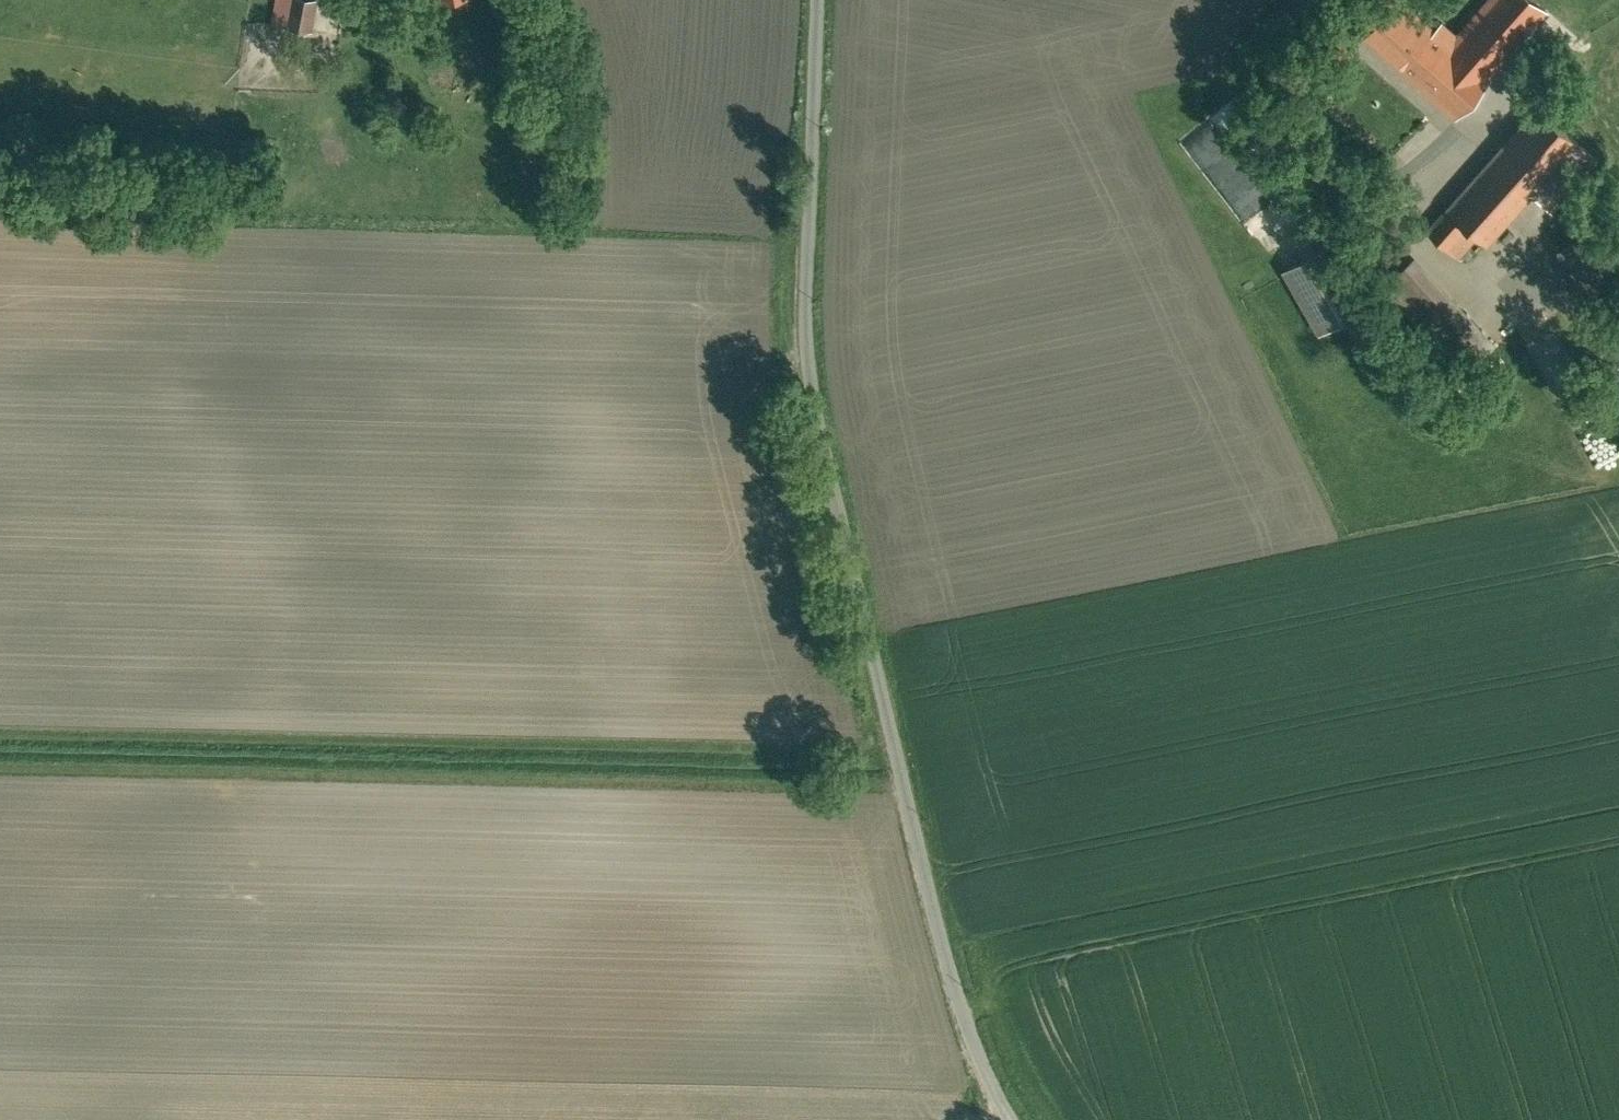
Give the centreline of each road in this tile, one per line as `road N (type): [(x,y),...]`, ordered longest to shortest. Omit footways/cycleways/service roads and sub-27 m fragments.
road 1 (unclassified): [(822,0),(811,372),(977,1052),(1019,1119)]

